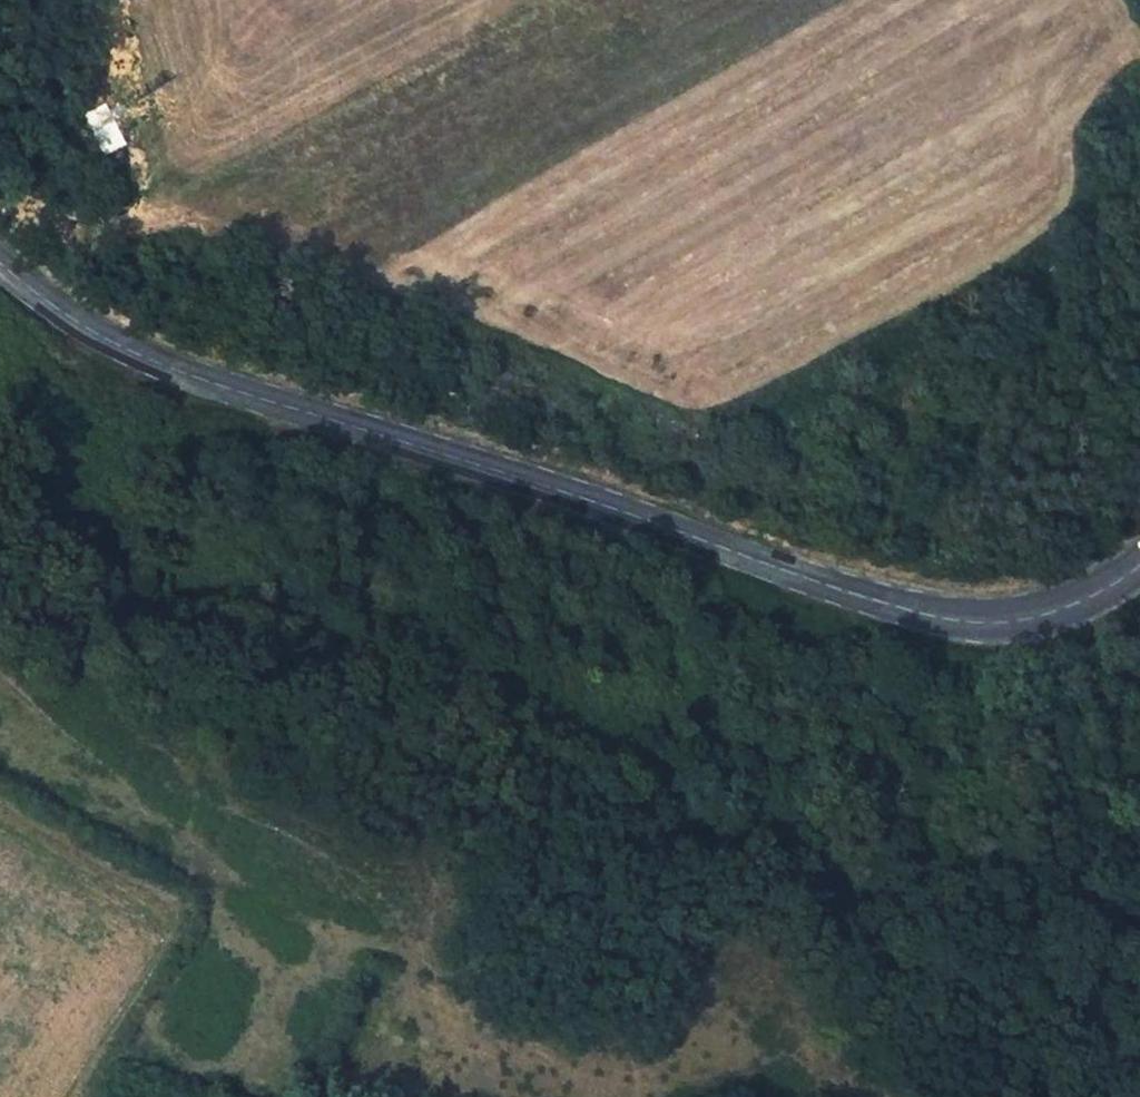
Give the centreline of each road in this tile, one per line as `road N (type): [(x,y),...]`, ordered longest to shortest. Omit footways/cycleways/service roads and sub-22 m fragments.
road 1 (tertiary): [(1139,572),(1057,616),(981,625),(895,610),(680,533),(166,370),(89,335),(0,265)]

